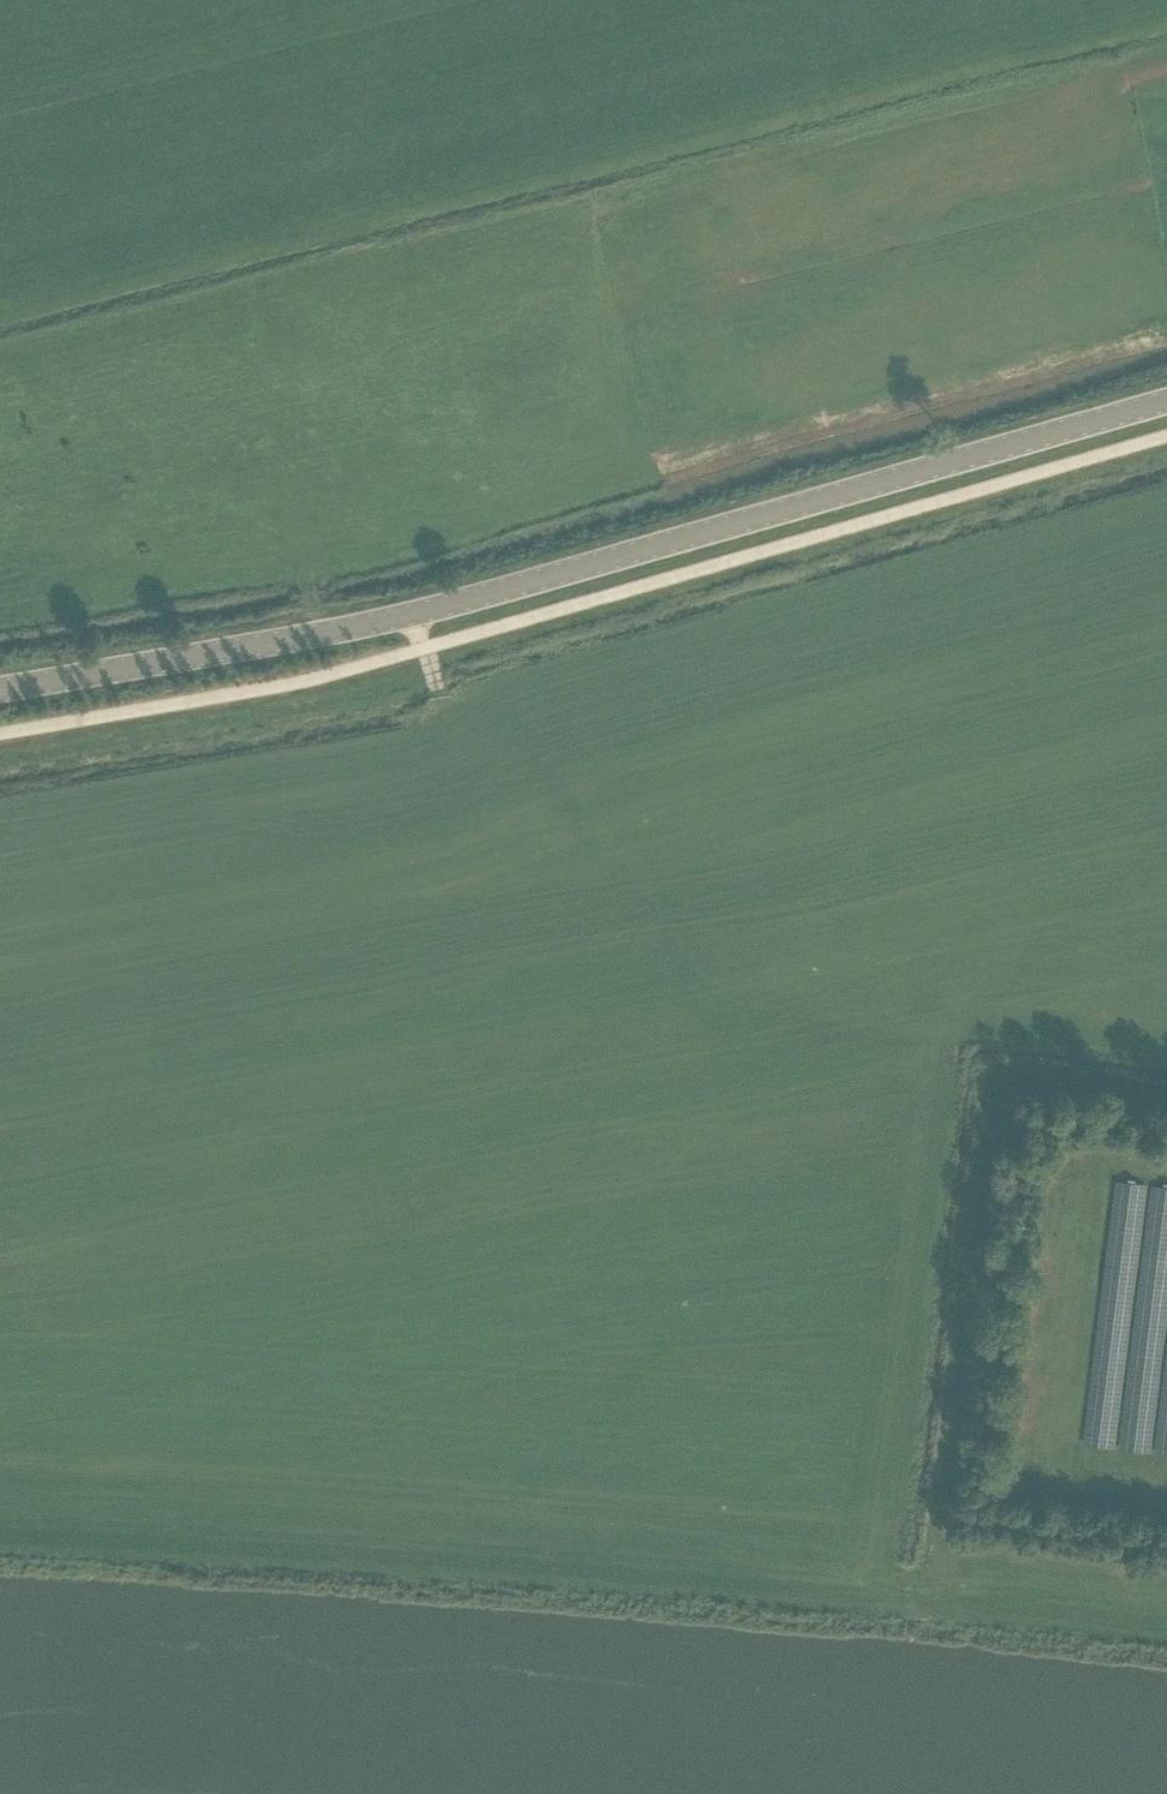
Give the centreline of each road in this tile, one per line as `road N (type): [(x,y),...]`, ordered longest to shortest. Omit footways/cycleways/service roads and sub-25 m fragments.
road 1 (tertiary): [(0,694),(430,612),(1166,403)]

